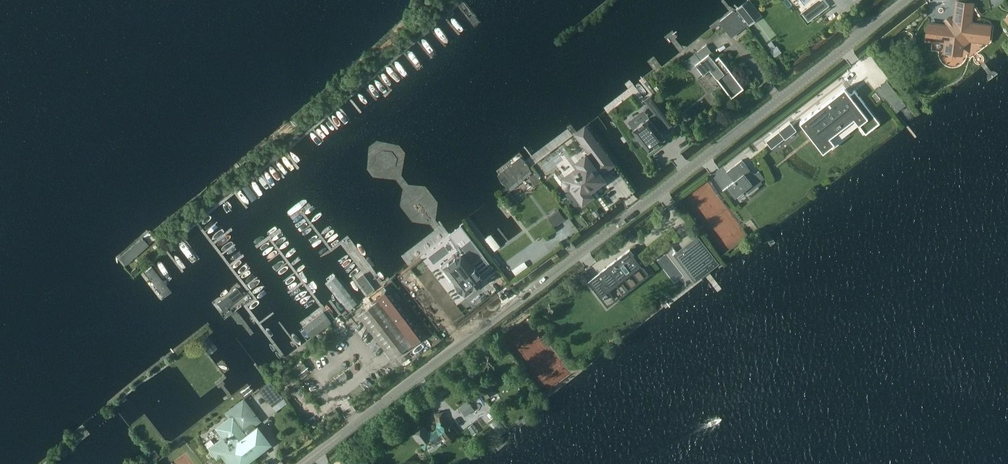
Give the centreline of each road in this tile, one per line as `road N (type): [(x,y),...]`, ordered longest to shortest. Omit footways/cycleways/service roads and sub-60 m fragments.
road 1 (residential): [(304,463),(907,0)]

